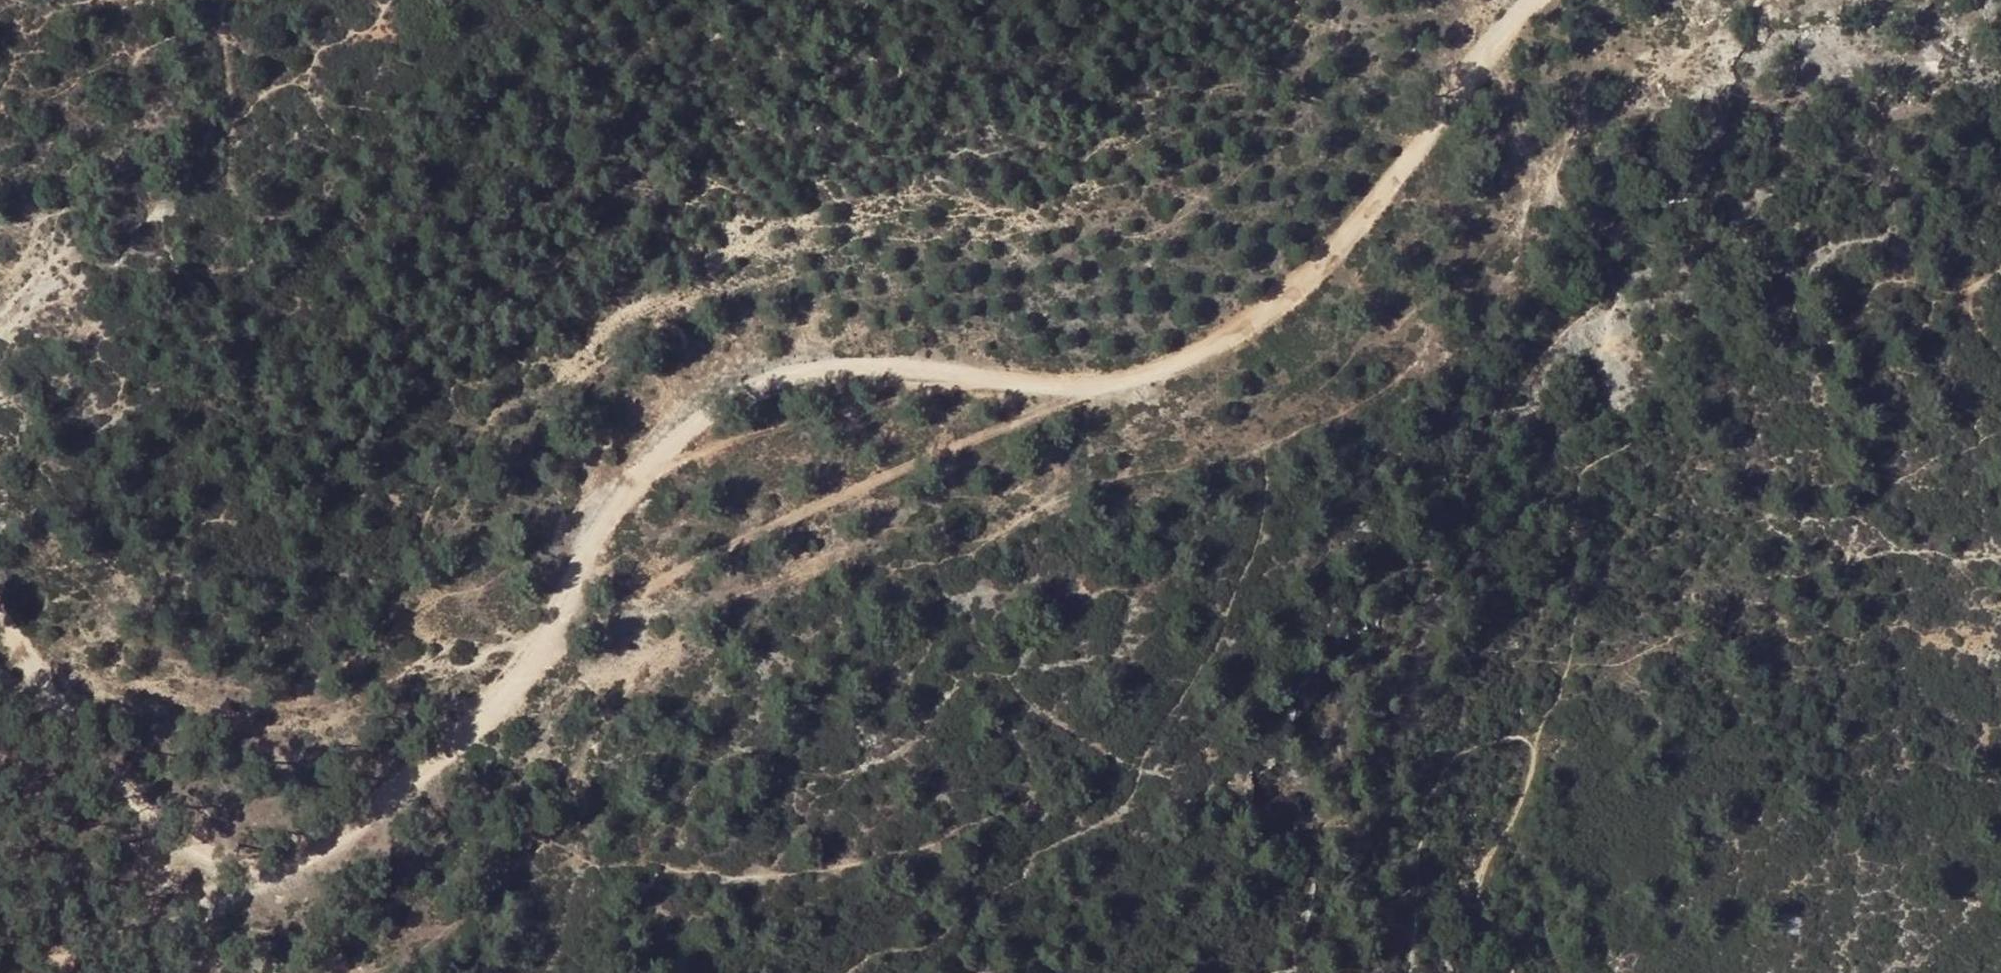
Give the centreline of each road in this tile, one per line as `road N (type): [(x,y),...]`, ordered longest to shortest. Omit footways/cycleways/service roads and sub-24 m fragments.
road 1 (track): [(0,628),(181,859),(273,886),(516,718),(613,511),(757,394),(887,368),(1140,398),(1315,284),(1523,17),(1549,0)]
road 2 (track): [(273,886),(189,913),(74,972)]

